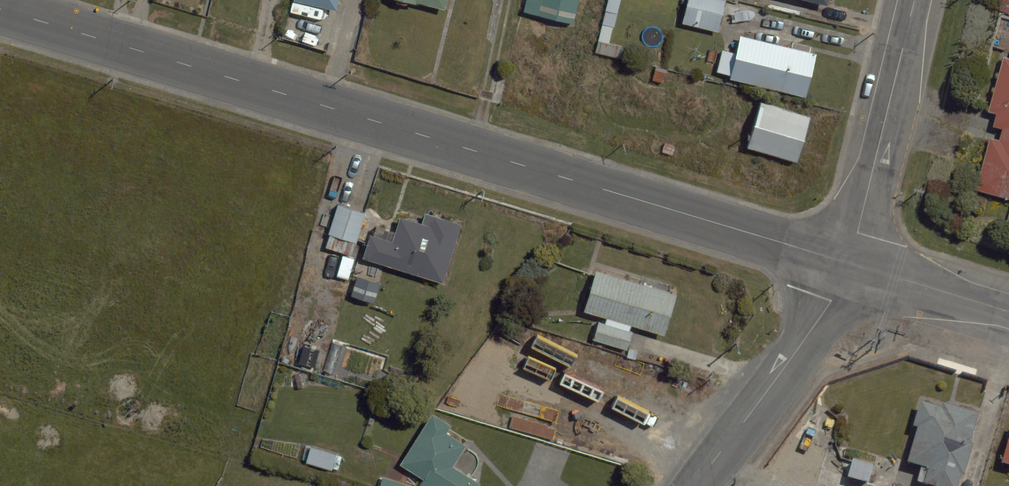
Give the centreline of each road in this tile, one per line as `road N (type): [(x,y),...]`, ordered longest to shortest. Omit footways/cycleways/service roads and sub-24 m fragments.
road 1 (unclassified): [(0,8),(847,263)]
road 2 (primary): [(914,0),(847,263)]
road 3 (unclassified): [(696,485),(828,302),(847,263)]
road 4 (primary): [(847,263),(1008,312)]

